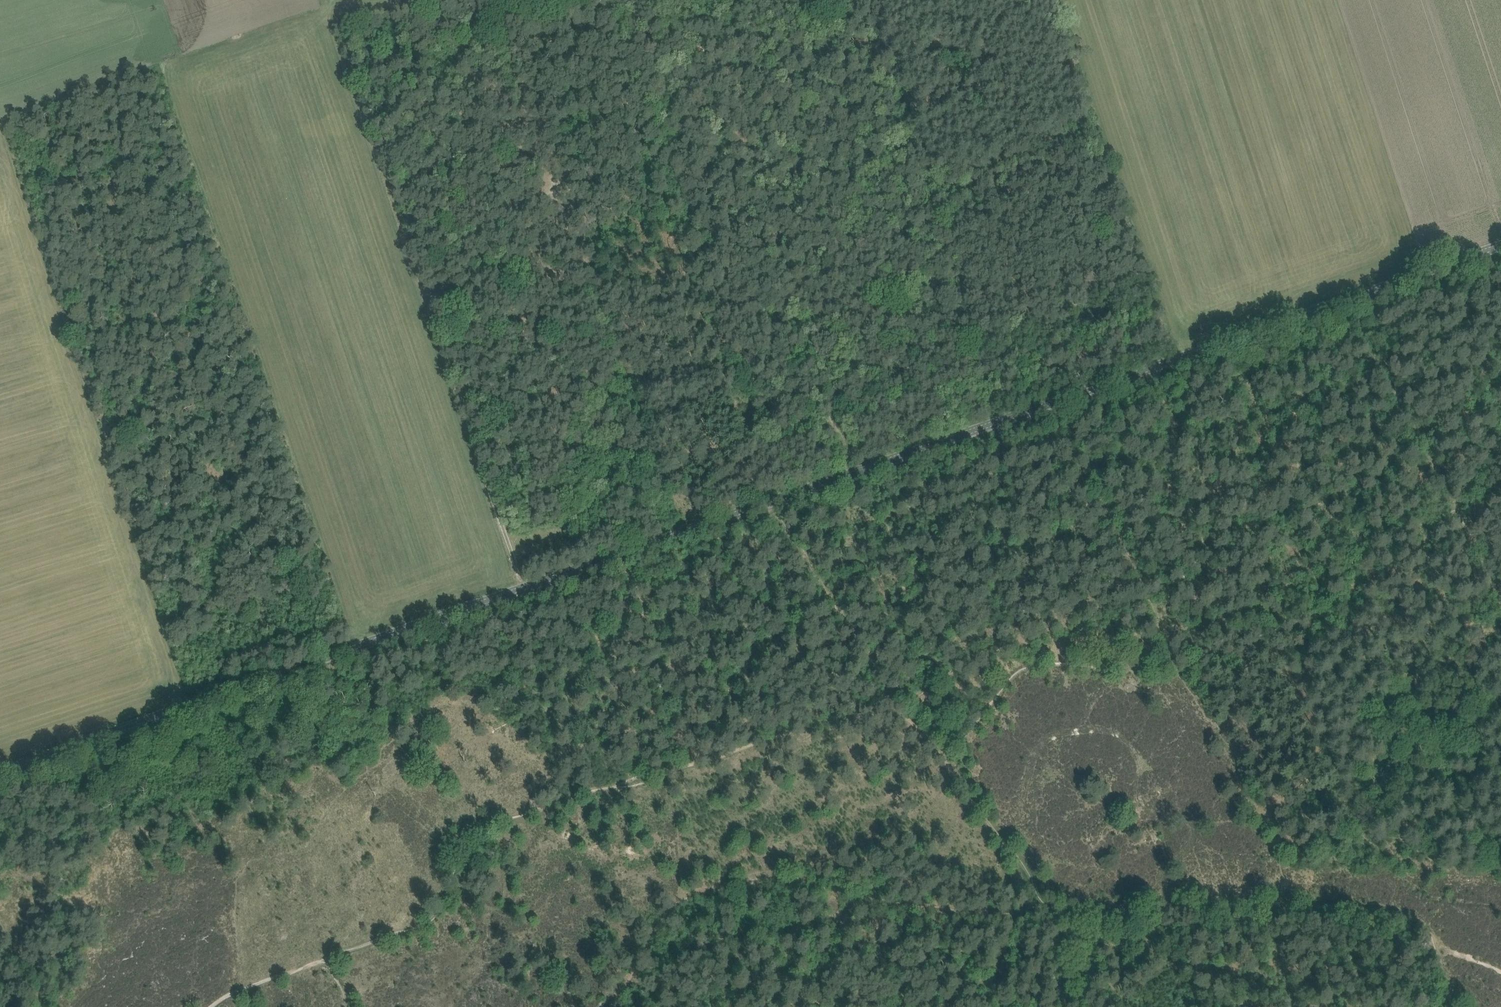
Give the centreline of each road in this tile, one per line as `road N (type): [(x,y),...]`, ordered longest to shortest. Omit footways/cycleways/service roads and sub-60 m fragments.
road 1 (unclassified): [(0,772),(1500,245)]
road 2 (track): [(524,588),(325,29)]
road 3 (track): [(333,655),(296,600),(214,416)]

